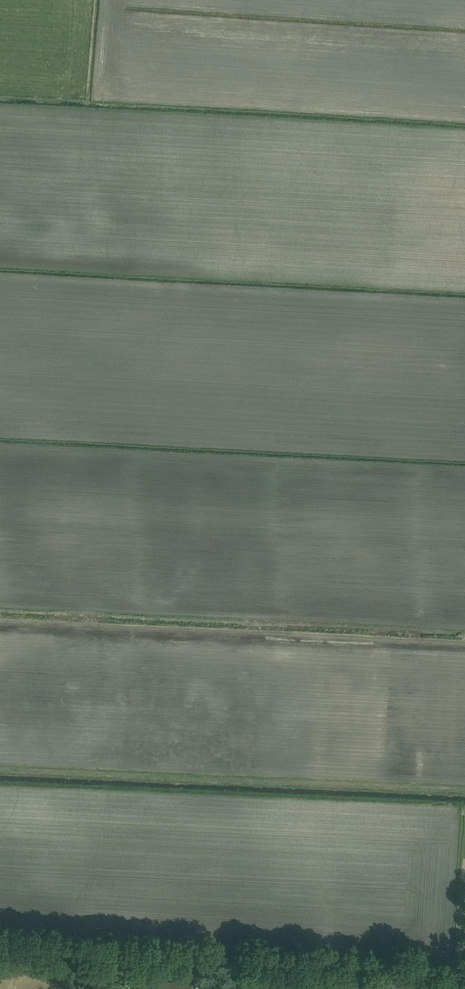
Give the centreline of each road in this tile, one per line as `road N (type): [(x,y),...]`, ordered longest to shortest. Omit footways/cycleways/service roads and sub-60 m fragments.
road 1 (unclassified): [(0,947),(464,973)]

